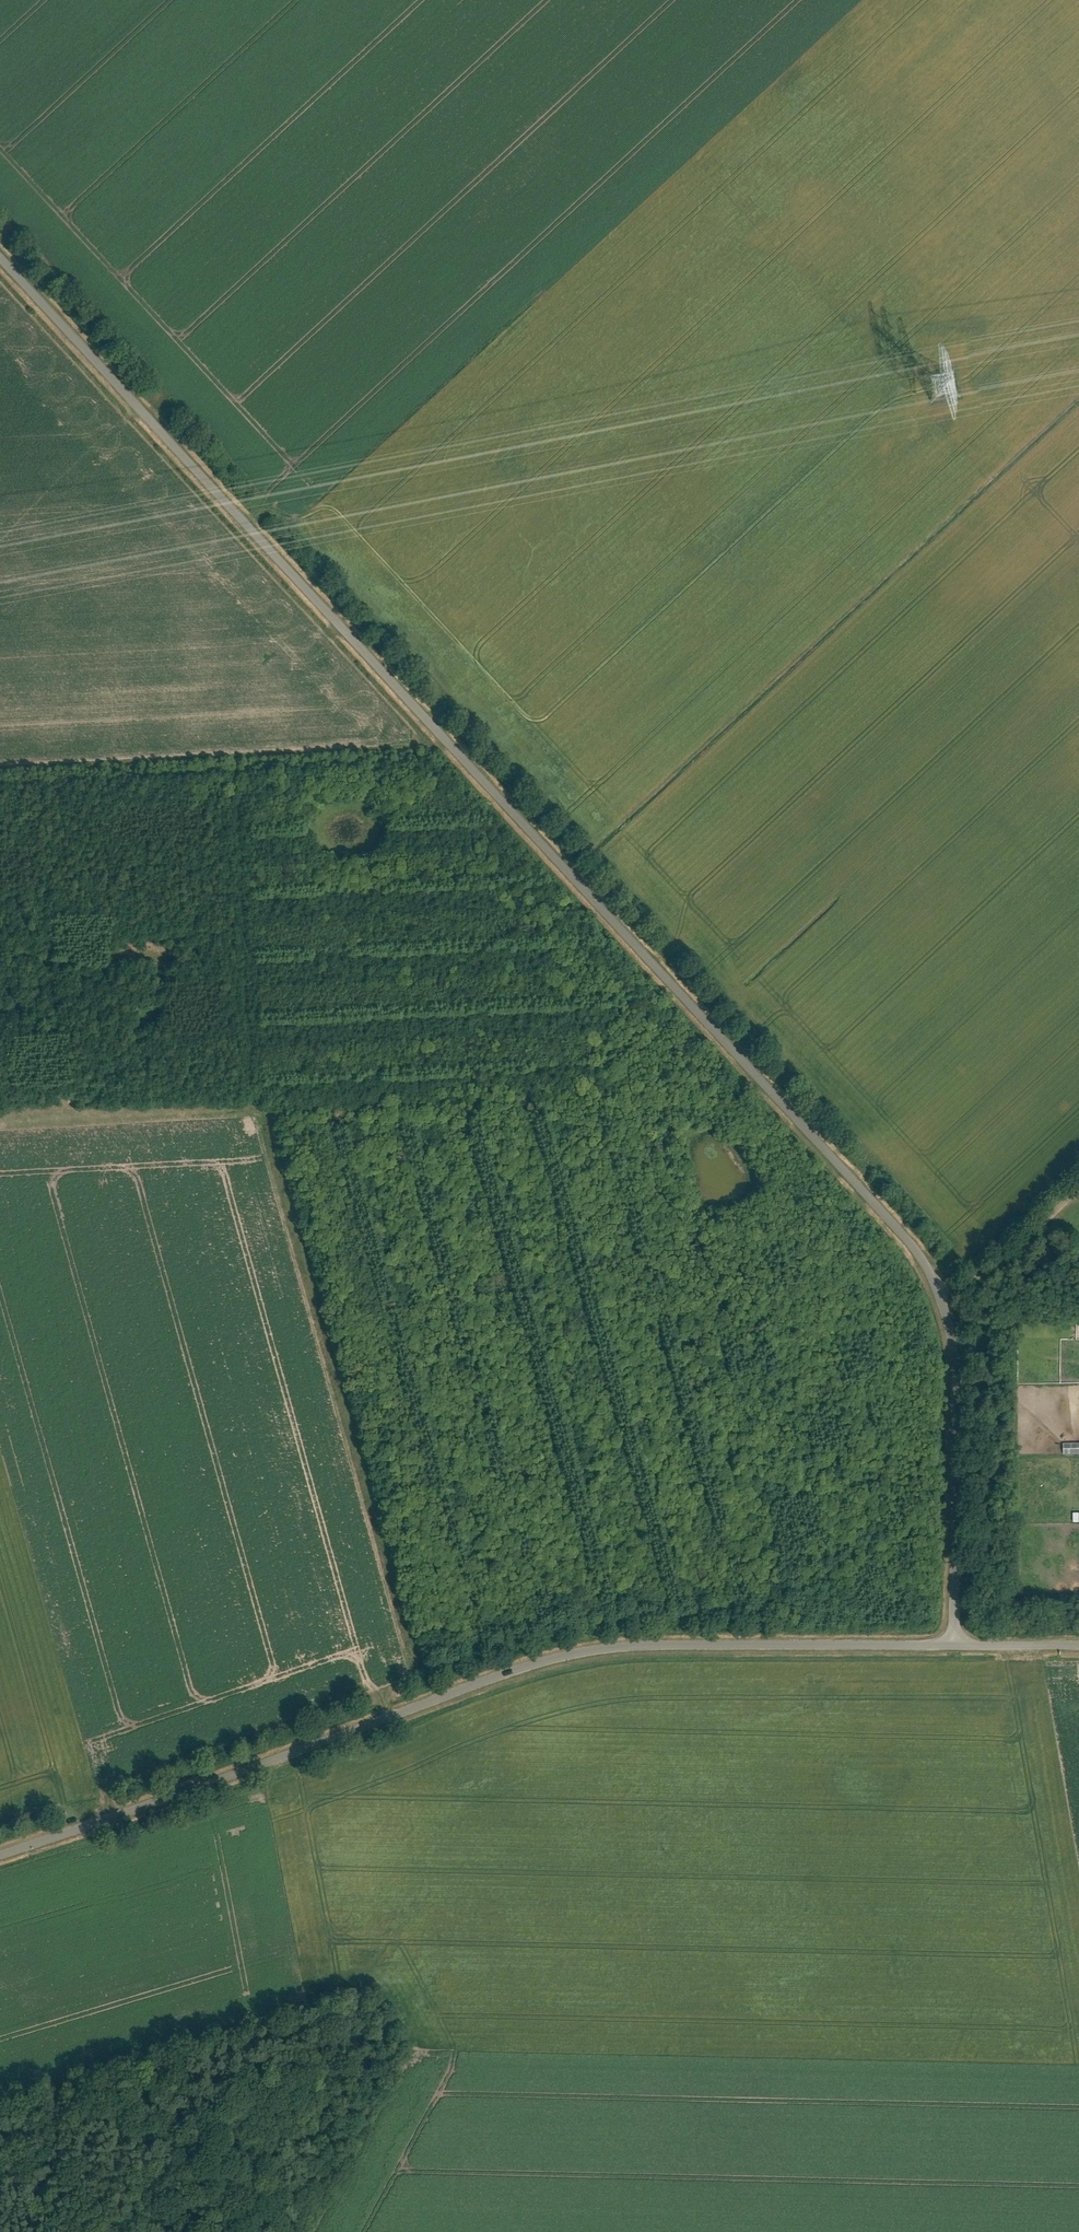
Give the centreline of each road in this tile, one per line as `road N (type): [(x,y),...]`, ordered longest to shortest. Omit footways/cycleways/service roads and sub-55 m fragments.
road 1 (unclassified): [(954,1645),(955,1369),(943,1304),(919,1258),(0,258)]
road 2 (unclassified): [(0,1854),(584,1651),(954,1645)]
road 3 (unclassified): [(1078,1645),(954,1645)]

